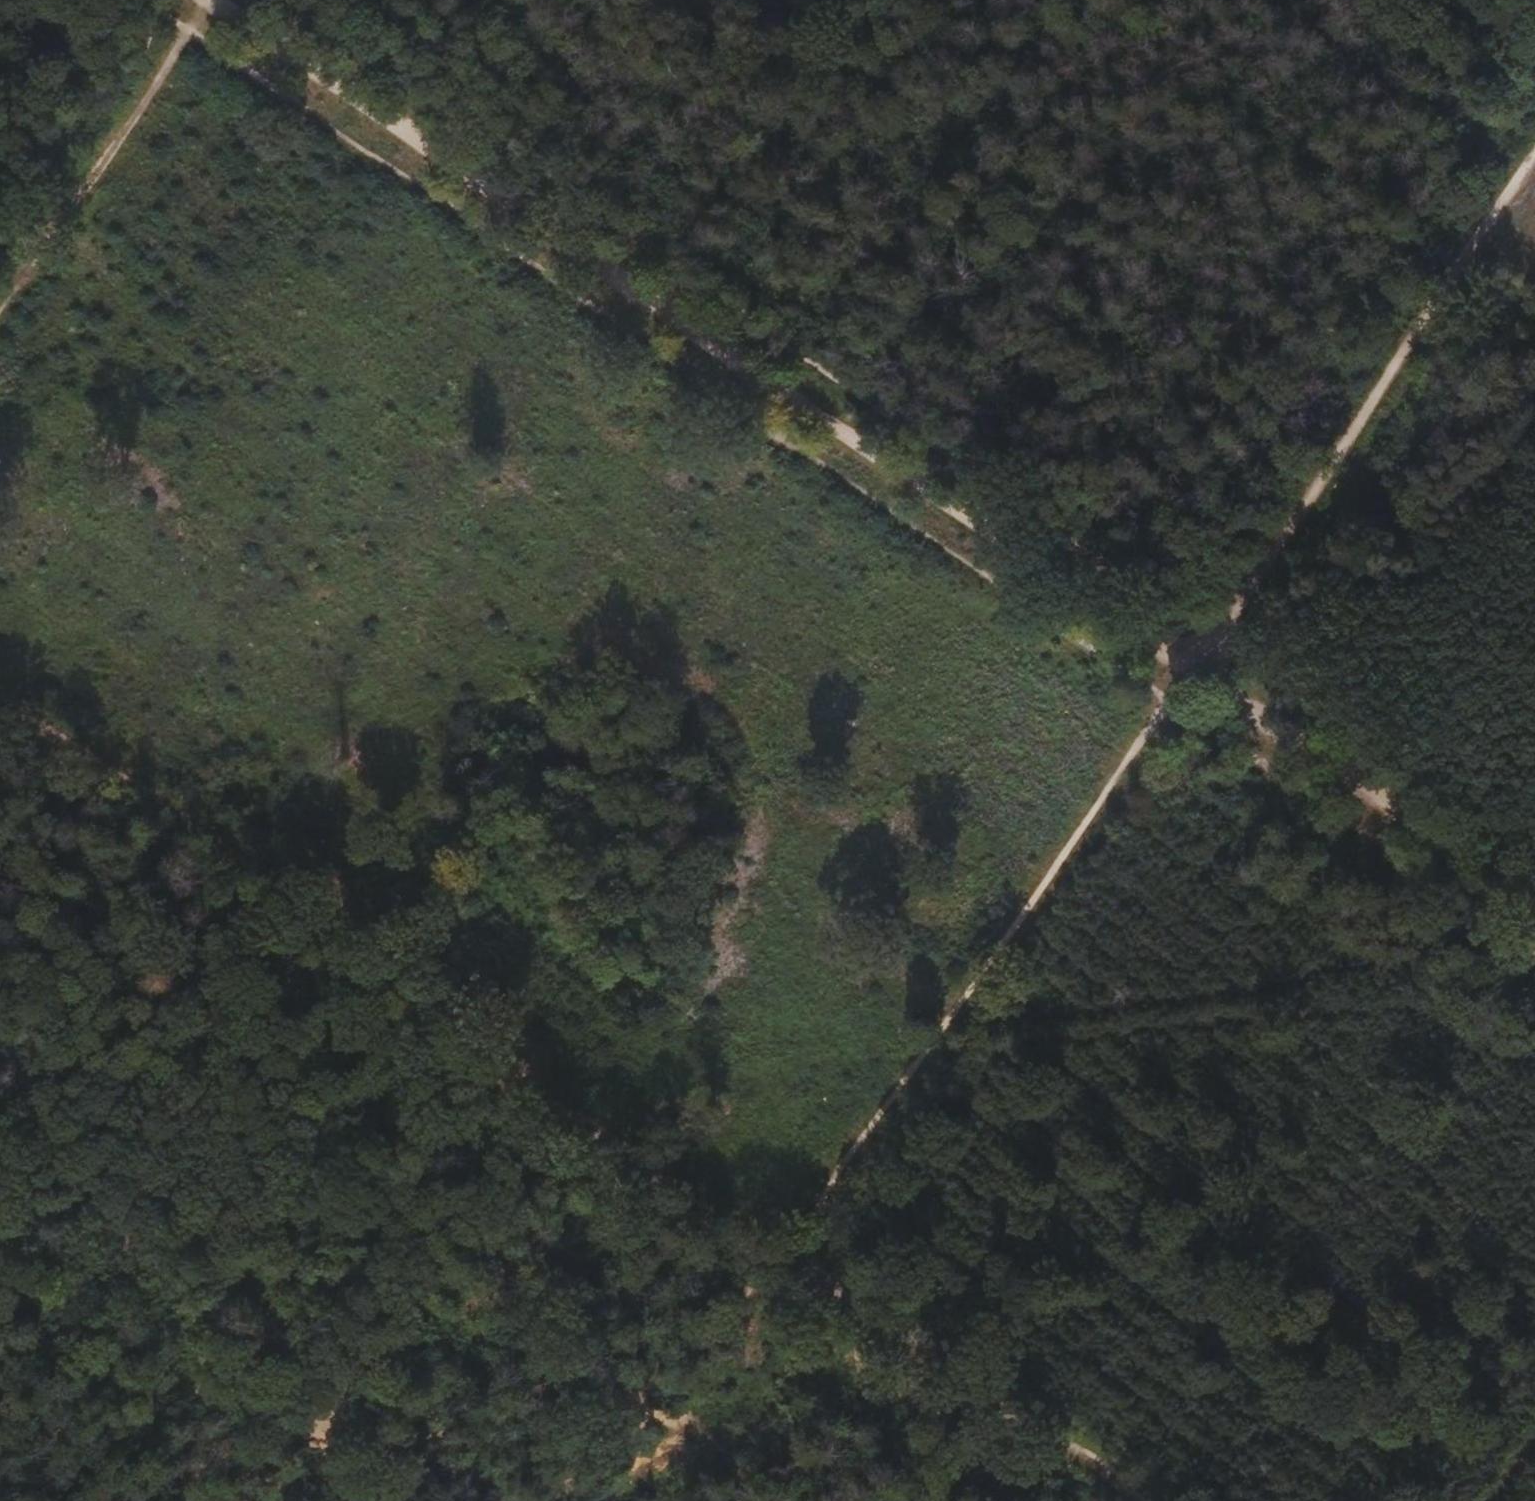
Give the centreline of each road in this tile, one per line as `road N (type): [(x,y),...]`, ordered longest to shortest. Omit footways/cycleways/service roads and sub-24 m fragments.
road 1 (track): [(1179,692),(223,0)]
road 2 (track): [(1534,153),(1179,692)]
road 3 (track): [(1495,906),(1179,692)]

